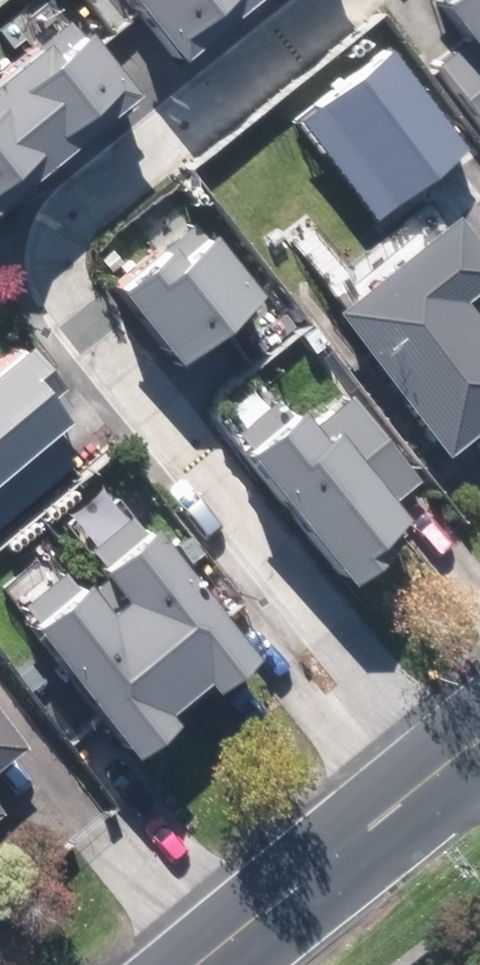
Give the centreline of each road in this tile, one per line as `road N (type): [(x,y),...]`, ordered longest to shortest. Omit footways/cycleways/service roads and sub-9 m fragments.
road 1 (residential): [(438,775),(61,320),(31,264),(35,237),(54,209),(321,0)]
road 2 (tertiary): [(203,964),(438,775)]

